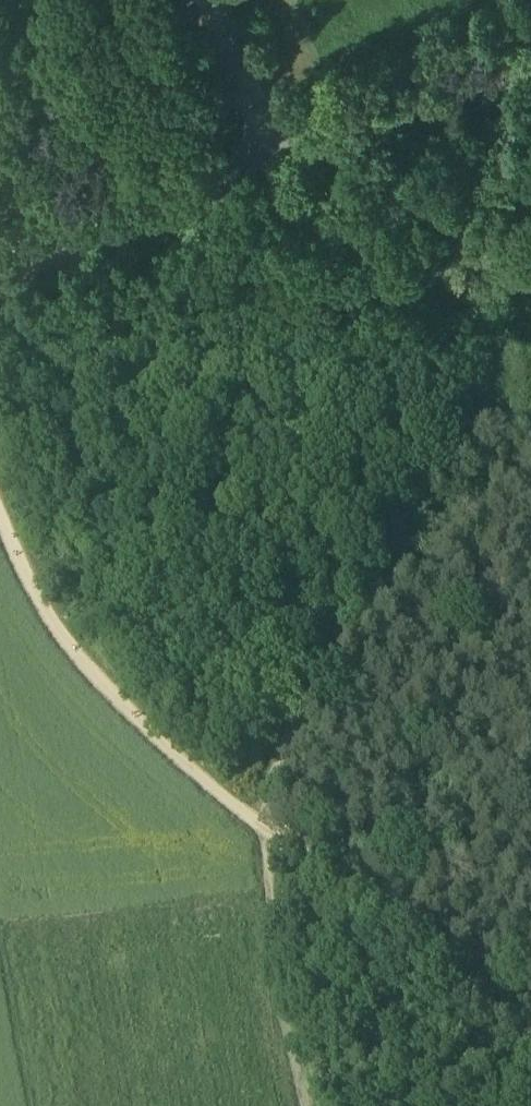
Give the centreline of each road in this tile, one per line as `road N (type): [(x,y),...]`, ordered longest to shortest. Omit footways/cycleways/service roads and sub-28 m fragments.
road 1 (track): [(260,827),(298,722),(488,418),(530,240)]
road 2 (tertiary): [(0,257),(530,63)]
road 3 (track): [(0,518),(51,621),(80,659),(260,827)]
road 4 (track): [(305,1105),(276,978),(260,827)]
road 5 (track): [(260,827),(413,940)]
road 6 (track): [(413,940),(530,1037)]

